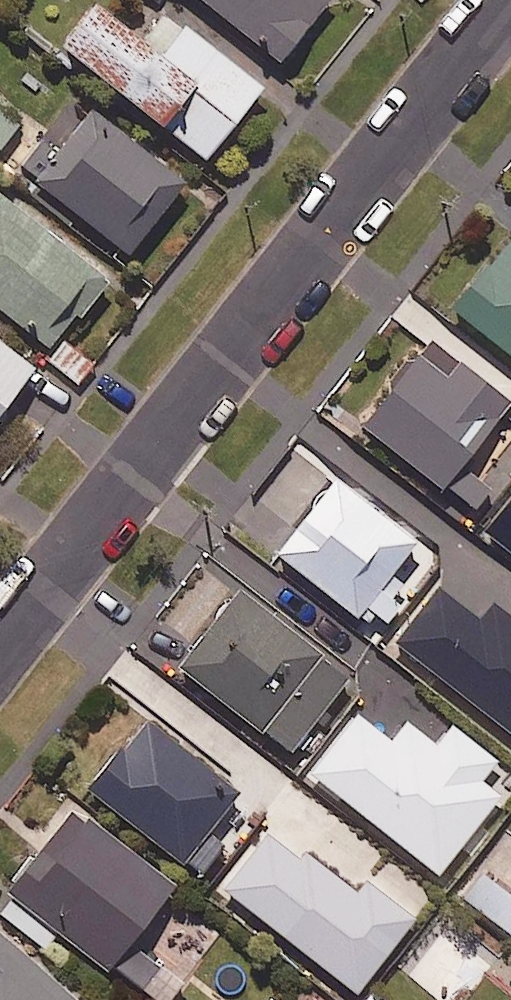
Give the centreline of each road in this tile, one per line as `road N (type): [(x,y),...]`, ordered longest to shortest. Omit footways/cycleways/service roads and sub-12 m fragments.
road 1 (residential): [(0,641),(507,0)]

